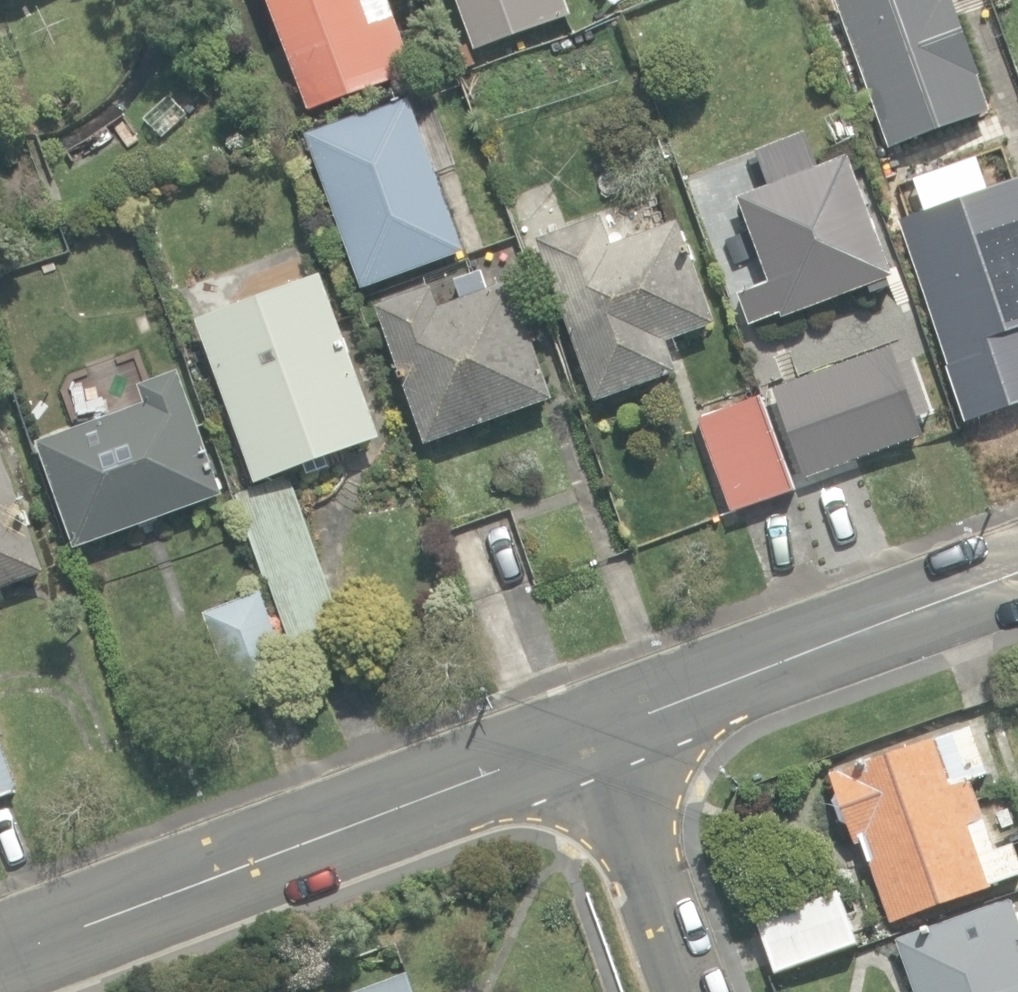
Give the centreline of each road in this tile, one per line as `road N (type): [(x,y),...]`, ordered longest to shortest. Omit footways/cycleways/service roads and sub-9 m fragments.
road 1 (residential): [(583,732),(0,947)]
road 2 (residential): [(1017,574),(583,732)]
road 3 (residential): [(676,991),(583,732)]

